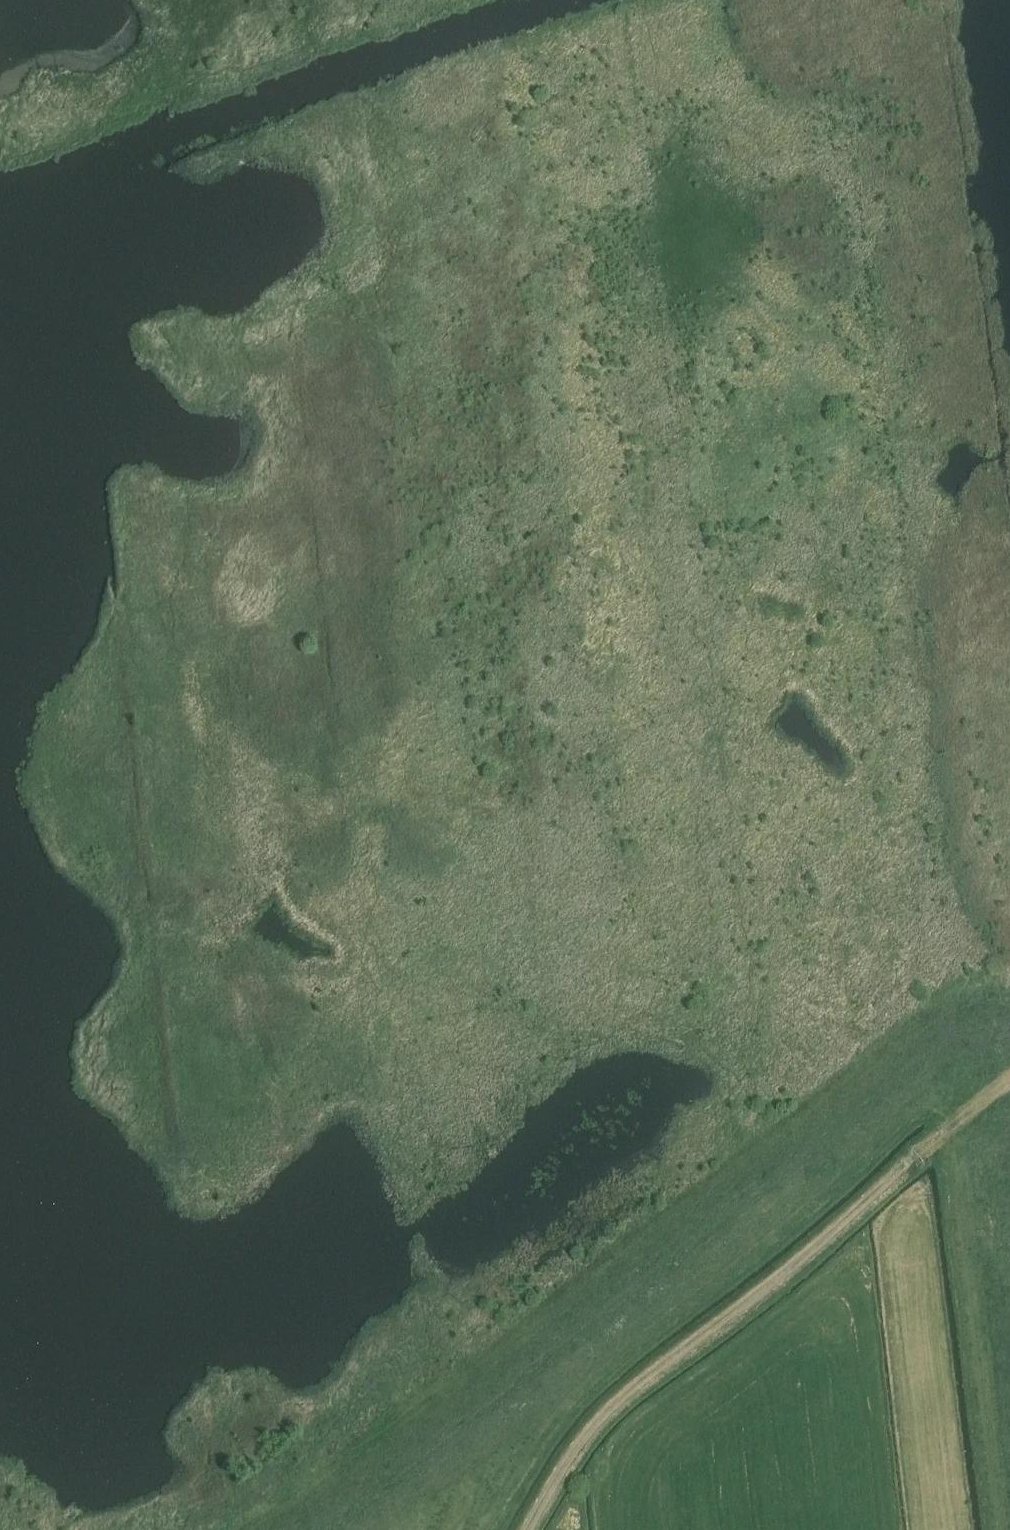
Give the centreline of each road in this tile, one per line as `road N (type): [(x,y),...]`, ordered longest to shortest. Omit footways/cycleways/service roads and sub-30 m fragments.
road 1 (track): [(1009,1120),(978,1060),(949,1057),(480,1450),(362,1529)]
road 2 (track): [(530,1529),(603,1416),(783,1275),(922,1151)]

